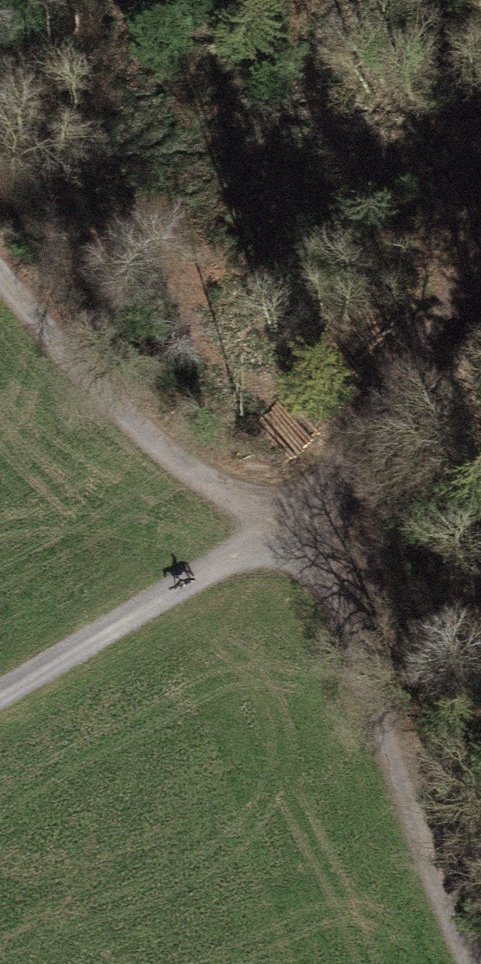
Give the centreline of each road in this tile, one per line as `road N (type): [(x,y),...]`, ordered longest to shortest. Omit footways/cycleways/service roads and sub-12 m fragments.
road 1 (track): [(271,542),(341,598),(423,843),(475,963)]
road 2 (track): [(271,542),(271,529),(160,455),(0,275)]
road 3 (track): [(271,529),(357,449),(480,256)]
road 4 (track): [(0,701),(271,542)]

